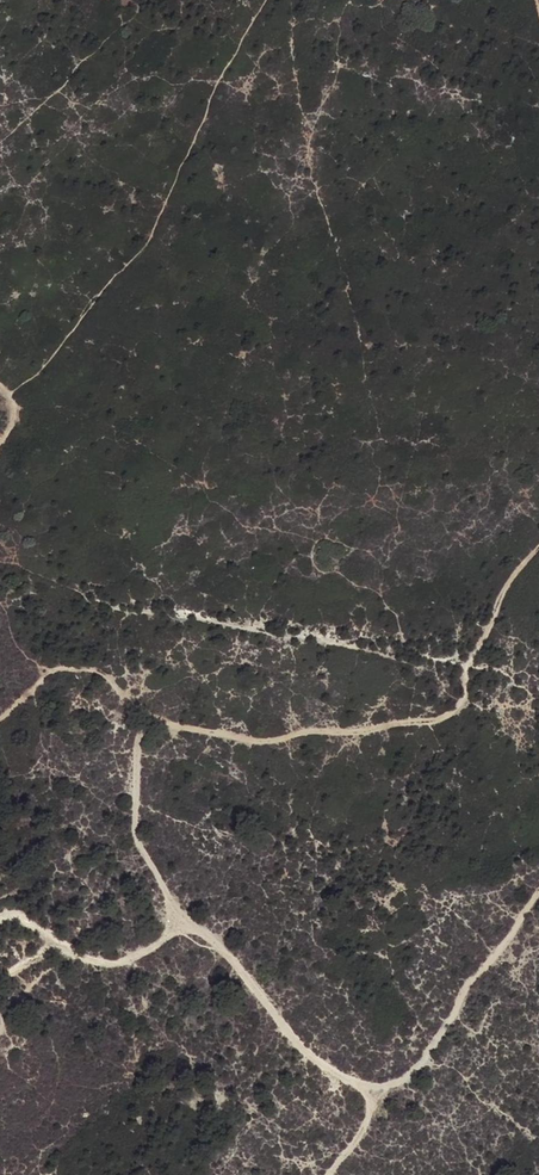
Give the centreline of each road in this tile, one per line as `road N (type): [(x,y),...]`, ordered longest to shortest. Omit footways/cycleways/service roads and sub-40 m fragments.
road 1 (track): [(0,979),(70,949),(108,964),(170,933),(212,935),(316,1061),(367,1087),(380,1104),(428,1059),(471,982),(538,899)]
road 2 (track): [(538,547),(508,580),(471,659),(461,705),(449,714),(265,742),(157,722),(143,735),(136,808),(142,845),(170,906),(170,933)]

